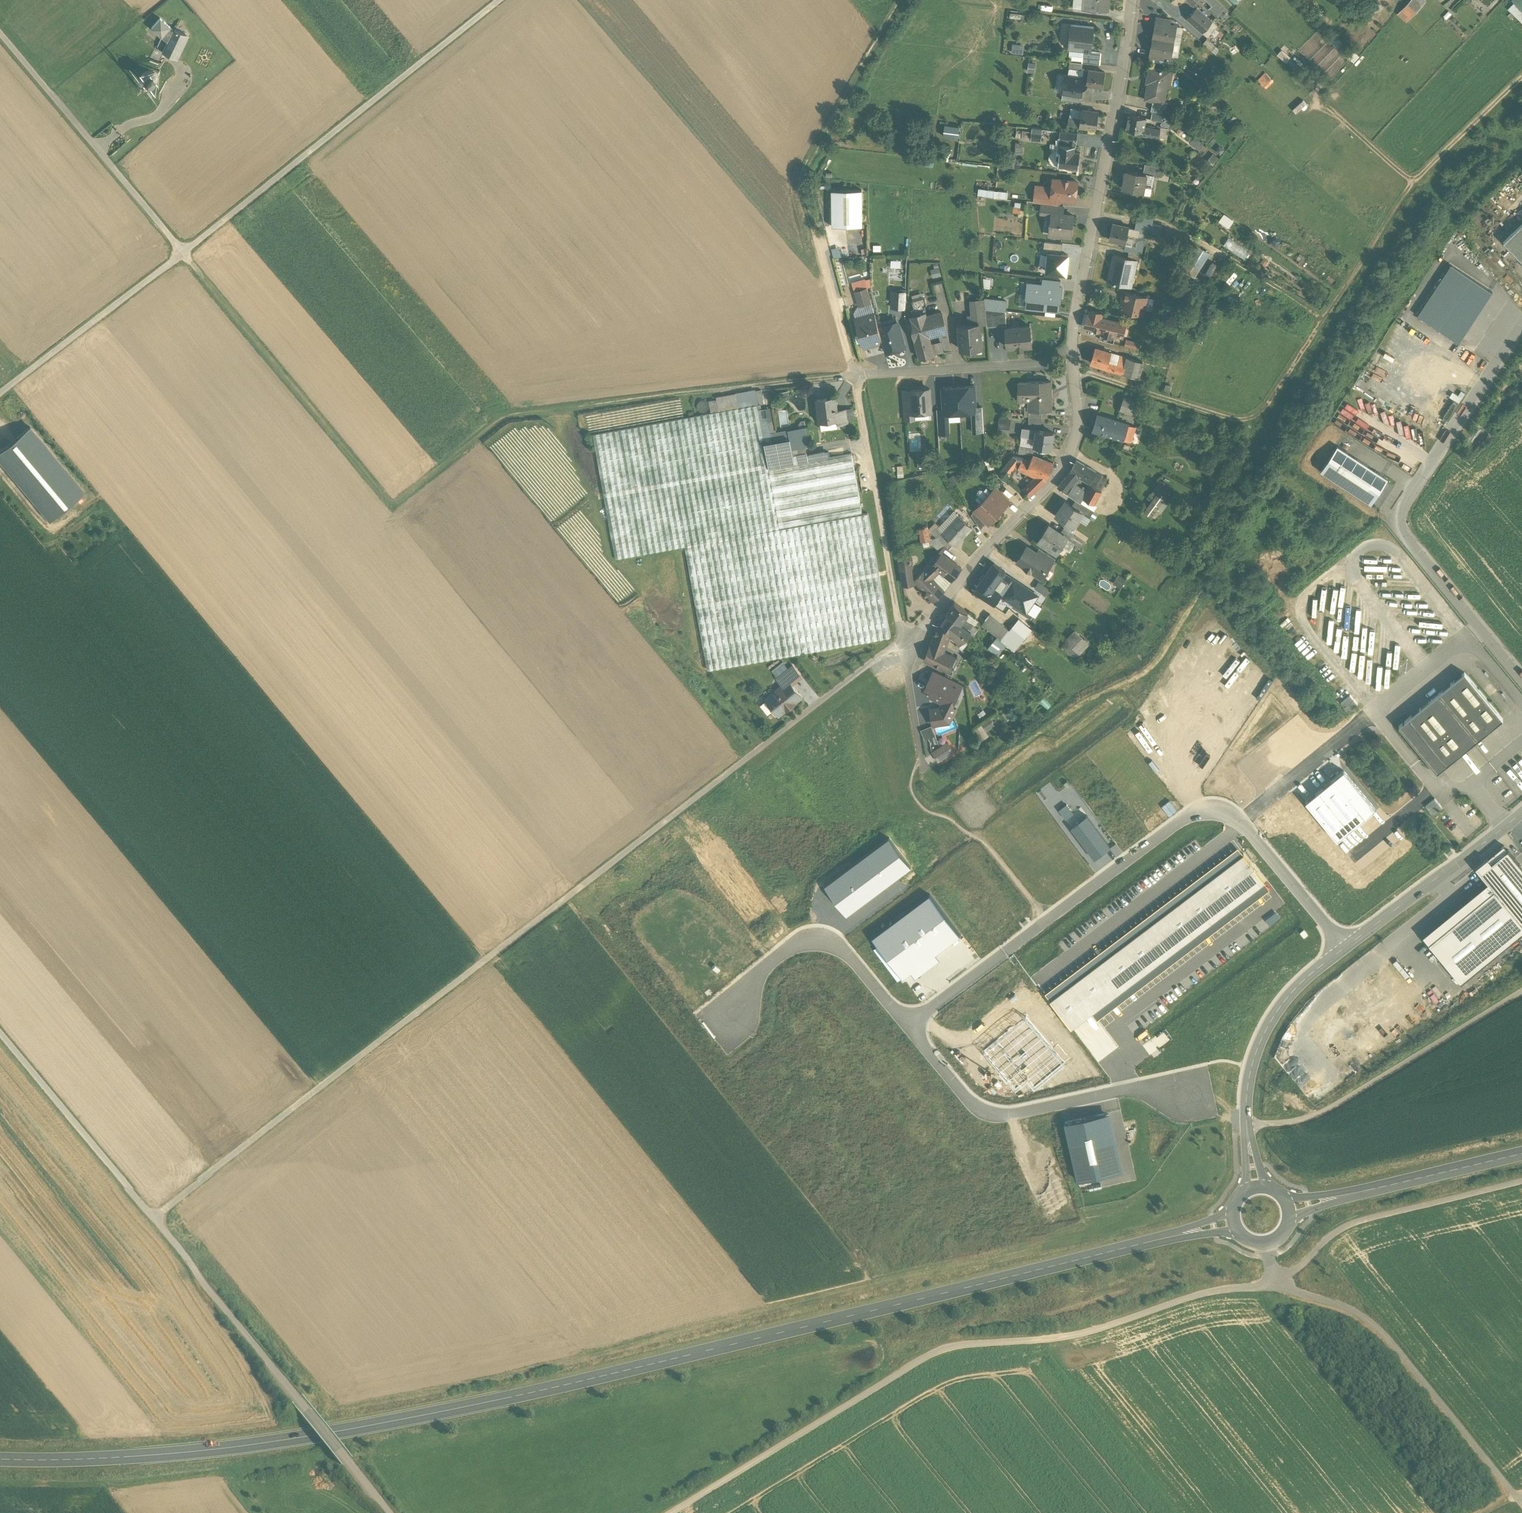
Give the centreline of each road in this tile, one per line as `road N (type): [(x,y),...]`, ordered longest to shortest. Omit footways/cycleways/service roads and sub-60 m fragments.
road 1 (secondary): [(1235,1221),(427,1412),(218,1444),(0,1458)]
road 2 (track): [(670,1512),(949,1346),(1084,1332),(1222,1289),(1275,1285),(1348,1224),(1521,1179)]
road 3 (track): [(184,253),(393,504),(506,418),(856,376)]
road 4 (track): [(767,743),(153,1215)]
road 5 (residential): [(1343,949),(1231,811),(1201,807),(909,1021)]
road 6 (track): [(856,376),(806,192),(911,0)]
road 7 (track): [(502,0),(184,253)]
road 8 (track): [(397,1512),(153,1215)]
road 9 (residential): [(1138,0),(1075,369)]
road 10 (track): [(1268,1255),(1275,1285),(1378,1325),(1521,1501)]
road 11 (residential): [(1075,369),(1079,426),(1062,472),(982,555),(916,642),(903,645)]
road 12 (residential): [(909,1021),(977,1109),(996,1116),(1148,1086),(1186,1095)]
road 13 (track): [(1237,1124),(1289,1125),(1322,1112),(1521,992)]
road 14 (track): [(1322,317),(1417,178),(1521,77)]
road 15 (tertiary): [(1343,949),(1292,992),(1255,1055),(1246,1125),(1258,1188)]
road 16 (track): [(903,645),(856,376)]
road 17 (residential): [(909,1021),(841,944),(812,935),(761,971),(728,1028)]
road 18 (track): [(1075,369),(1250,427),(1264,424),(1294,377)]
road 19 (track): [(1104,207),(1166,223),(1322,317)]
road 20 (secondary): [(1521,1151),(1286,1210)]
road 21 (track): [(0,1033),(153,1215)]
road 22 (track): [(184,253),(0,395)]
road 23 (tertiary): [(1521,812),(1343,949)]
road 24 (residential): [(1075,369),(856,376)]
road 25 (track): [(1521,290),(1440,192),(1417,178)]
road 26 (track): [(0,33),(85,134)]

